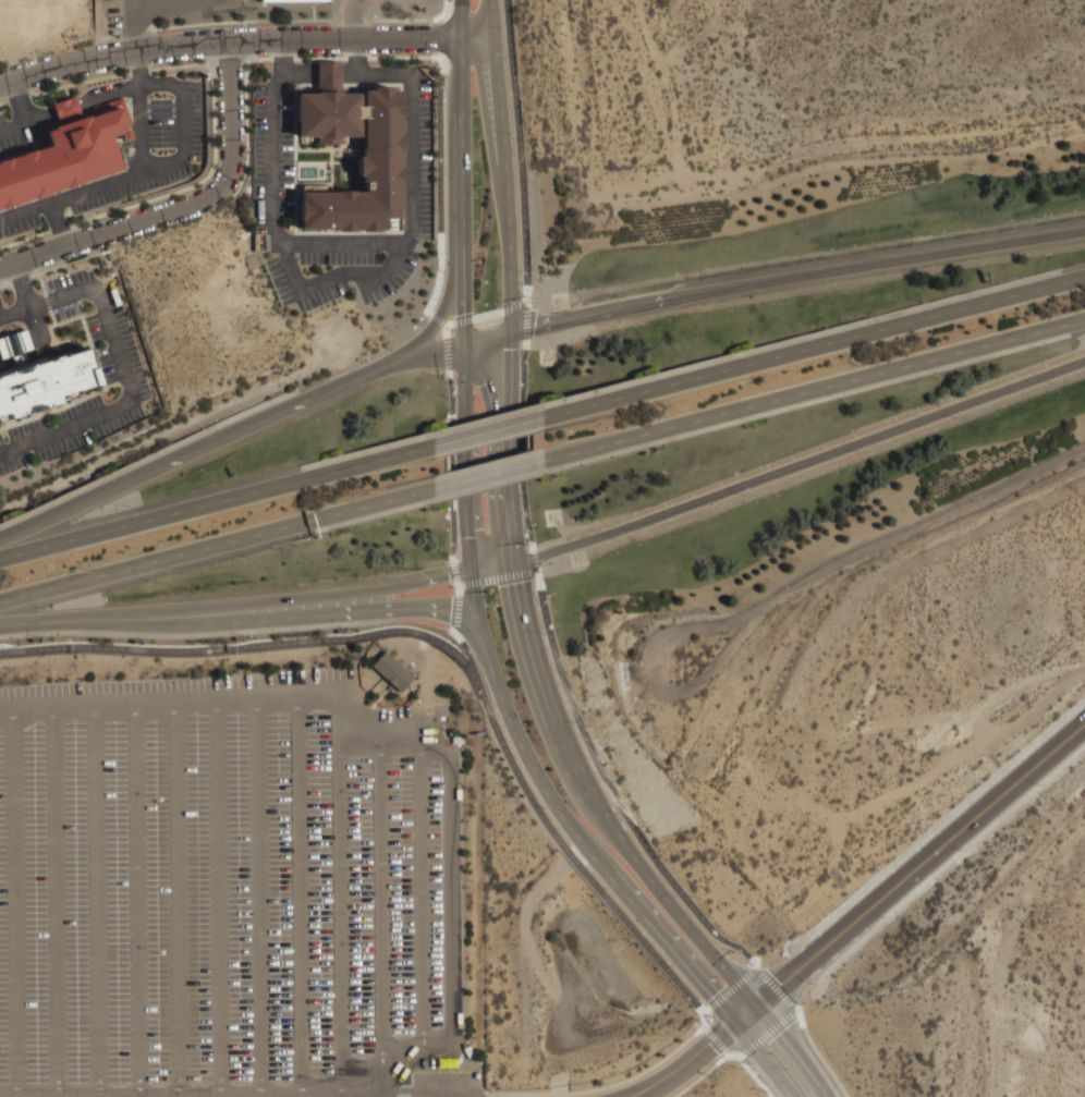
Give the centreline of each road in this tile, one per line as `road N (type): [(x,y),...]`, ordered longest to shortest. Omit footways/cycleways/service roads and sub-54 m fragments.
road 1 (primary): [(519,560),(1084,366)]
road 2 (primary): [(1084,277),(541,418)]
road 3 (primary): [(544,461),(1084,324)]
road 4 (secondary): [(471,572),(489,662),(544,789),(734,1024)]
road 5 (residential): [(0,81),(183,44),(493,36)]
road 6 (primary): [(0,601),(432,491)]
road 7 (primary): [(428,446),(0,559)]
road 8 (residential): [(756,1005),(1084,724)]
road 9 (primary): [(1084,232),(678,296)]
road 10 (residential): [(0,267),(211,195),(231,163),(229,40)]
road 11 (secondary): [(826,1096),(654,883),(595,793)]
road 12 (secondary): [(461,0),(465,344)]
road 13 (secondary): [(511,331),(492,0)]
road 14 (primary): [(402,361),(134,476)]
road 15 (secondary): [(595,793),(545,673),(519,560)]
road 16 (secondary): [(519,560),(511,331)]
road 17 (primary): [(678,296),(465,344)]
road 18 (primary): [(167,615),(370,597)]
road 19 (primary): [(0,618),(167,615)]
road 20 (residential): [(630,1096),(684,1068),(756,1005)]
road 21 (primary): [(370,597),(519,560)]
road 22 (primary): [(134,476),(0,538)]
road 23 (secondary): [(465,427),(471,572)]
road 24 (primary): [(370,597),(458,617),(489,662)]
road 25 (primary): [(462,256),(448,320),(402,361)]

